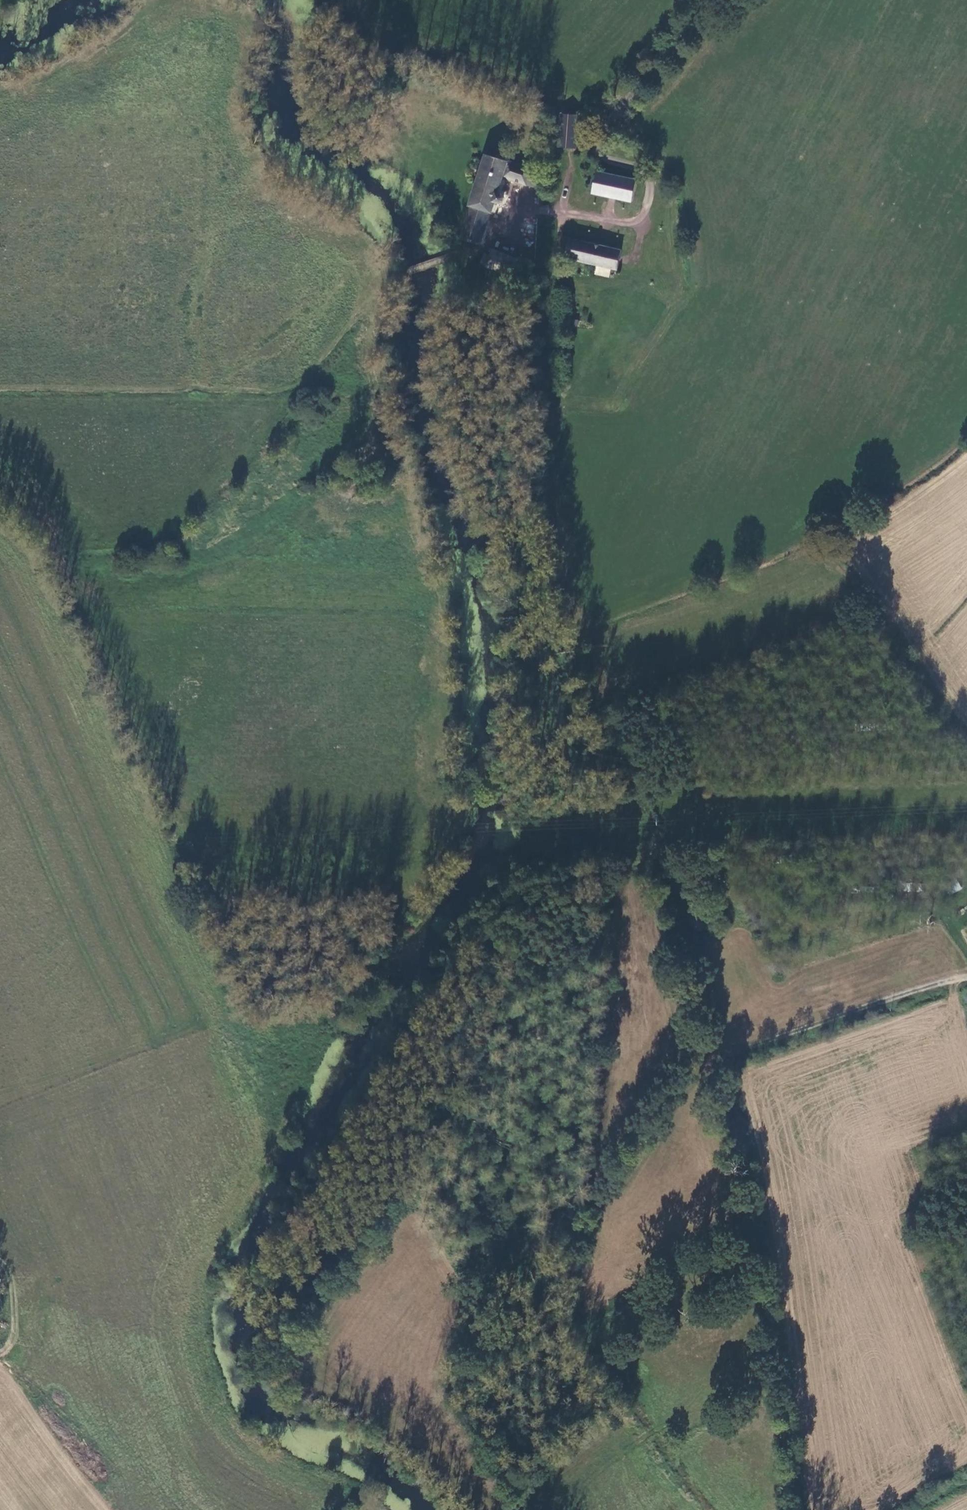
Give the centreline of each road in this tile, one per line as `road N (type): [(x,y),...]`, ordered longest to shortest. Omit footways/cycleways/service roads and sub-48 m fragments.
road 1 (unclassified): [(537,209),(636,224),(648,176),(596,147),(715,0)]
road 2 (unclassified): [(722,1054),(966,977)]

